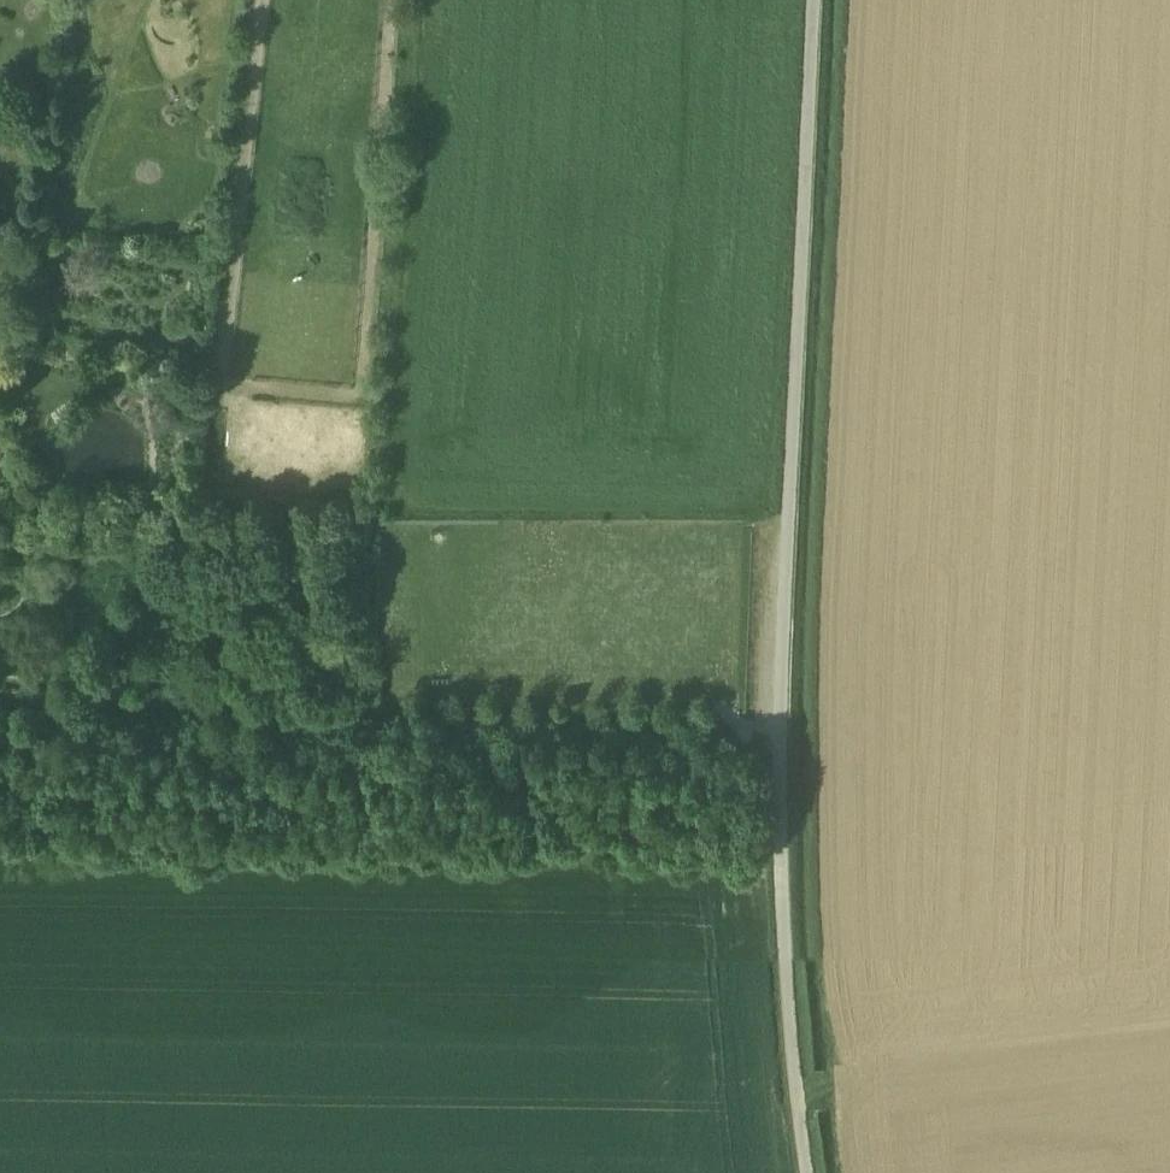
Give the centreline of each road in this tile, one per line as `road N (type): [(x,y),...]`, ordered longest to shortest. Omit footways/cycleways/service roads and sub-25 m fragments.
road 1 (residential): [(815,0),(780,805),(809,1172)]

